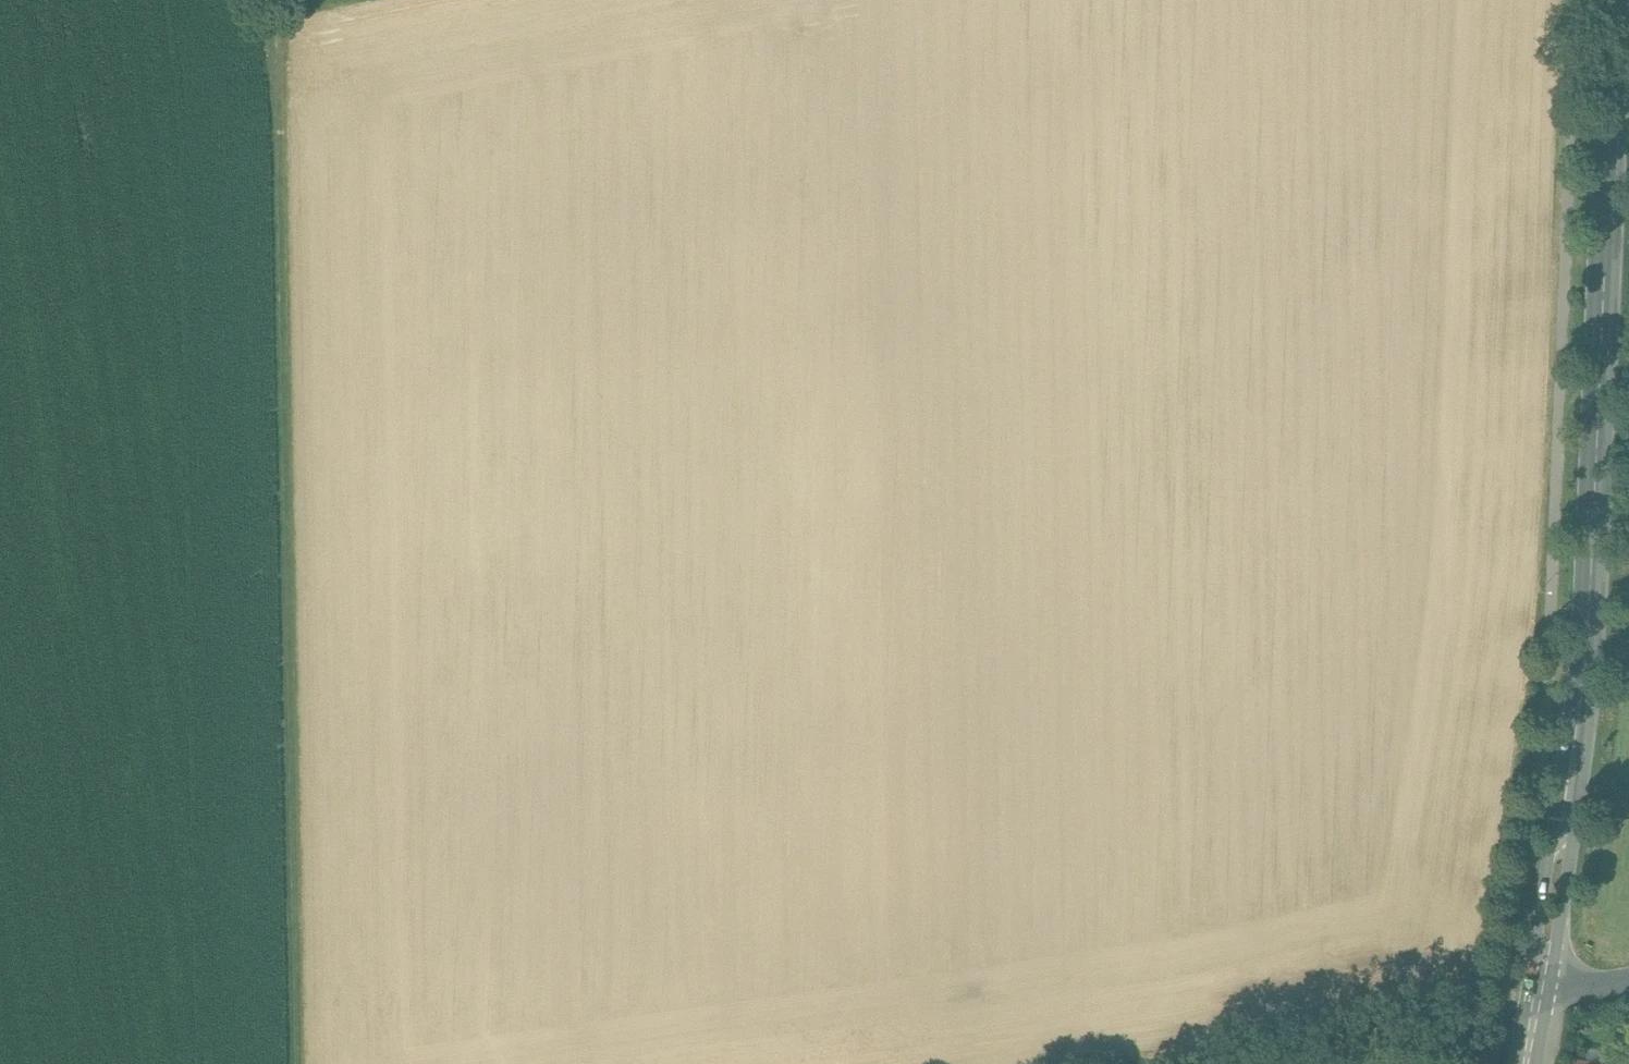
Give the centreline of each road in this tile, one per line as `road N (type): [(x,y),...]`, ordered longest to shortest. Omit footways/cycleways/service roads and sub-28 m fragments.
road 1 (track): [(283,0),(283,423),(302,1063)]
road 2 (tertiary): [(1543,986),(1587,741),(1616,362),(1627,0)]

